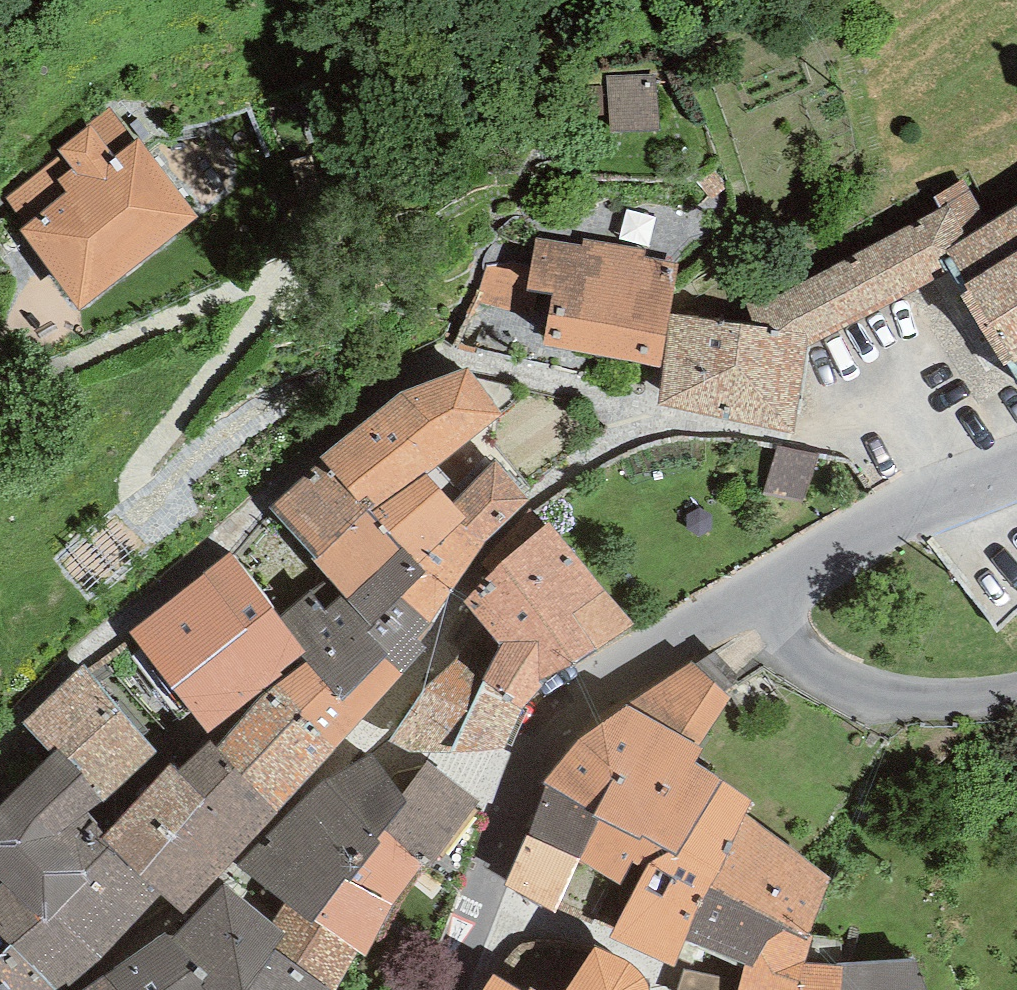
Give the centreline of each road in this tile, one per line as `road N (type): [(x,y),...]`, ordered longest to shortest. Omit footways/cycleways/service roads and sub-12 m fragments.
road 1 (tertiary): [(744,600),(571,705),(530,755),(443,989)]
road 2 (residential): [(744,600),(788,648),(849,687),(914,701),(1016,690)]
road 3 (tertiary): [(1016,463),(899,515),(744,600)]

